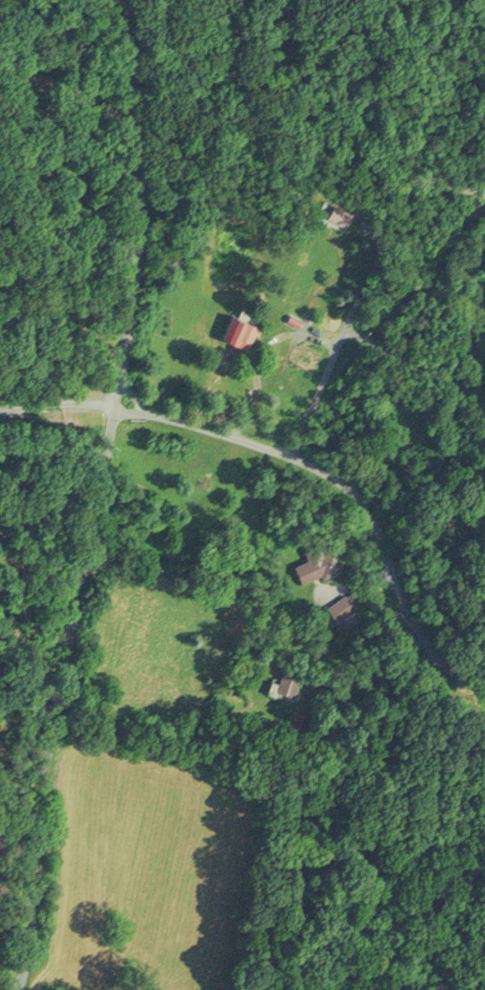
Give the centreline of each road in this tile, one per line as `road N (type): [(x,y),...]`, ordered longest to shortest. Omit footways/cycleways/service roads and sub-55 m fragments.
road 1 (residential): [(16,989),(26,854),(130,291),(138,191),(125,0)]
road 2 (residential): [(484,700),(432,672),(366,512),(331,476),(290,453),(172,412),(112,408)]
road 3 (residential): [(290,453),(409,182),(431,173),(484,188)]

